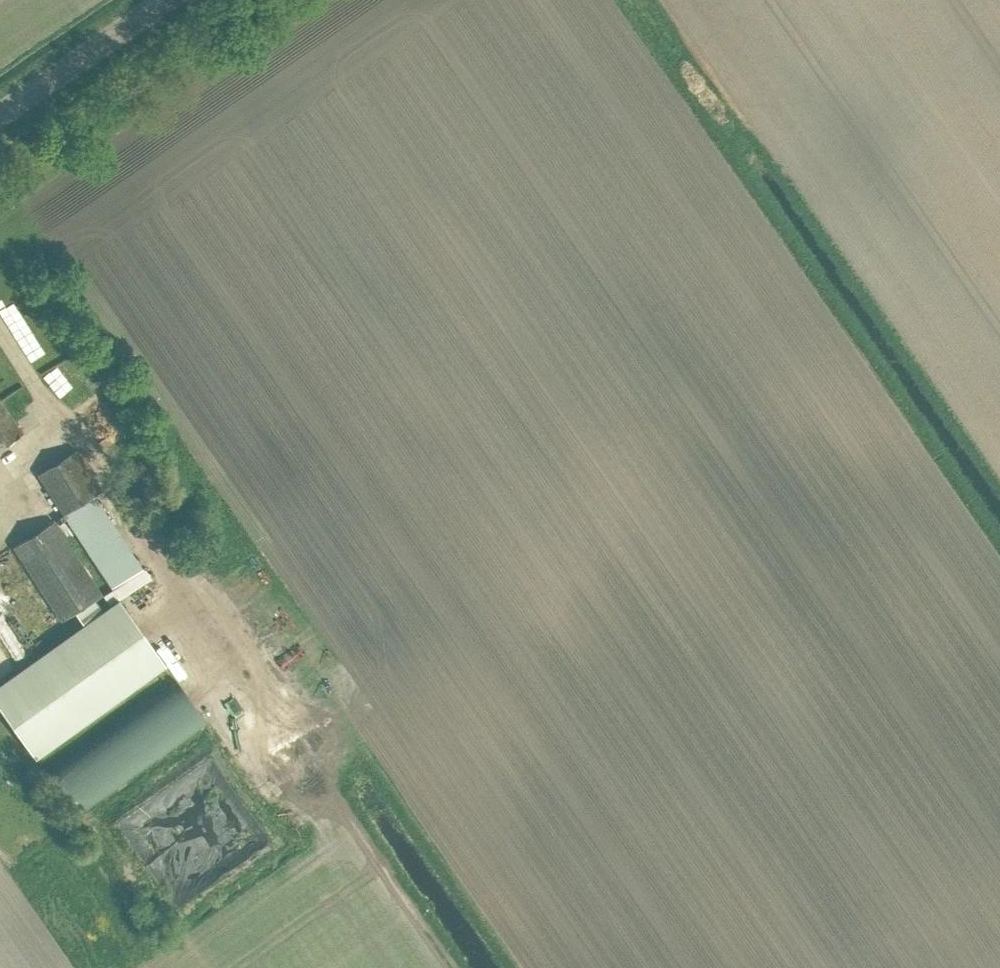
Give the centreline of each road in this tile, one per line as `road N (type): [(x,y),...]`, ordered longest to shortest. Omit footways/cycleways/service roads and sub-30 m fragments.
road 1 (tertiary): [(0,113),(163,0)]

